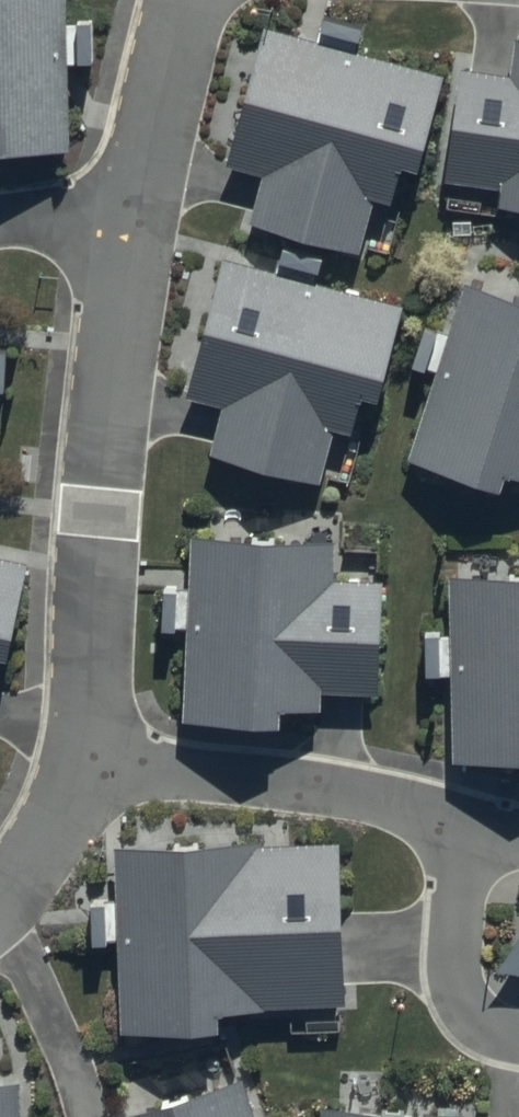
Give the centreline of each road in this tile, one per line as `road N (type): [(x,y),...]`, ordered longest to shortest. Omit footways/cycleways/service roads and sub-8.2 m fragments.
road 1 (residential): [(132,225),(108,401),(88,764)]
road 2 (residential): [(88,764),(329,792),(454,826)]
road 3 (residential): [(188,0),(132,225)]
road 4 (residential): [(88,764),(66,820),(0,903)]
road 5 (residential): [(454,977),(454,826)]
road 6 (residential): [(132,225),(0,221)]

